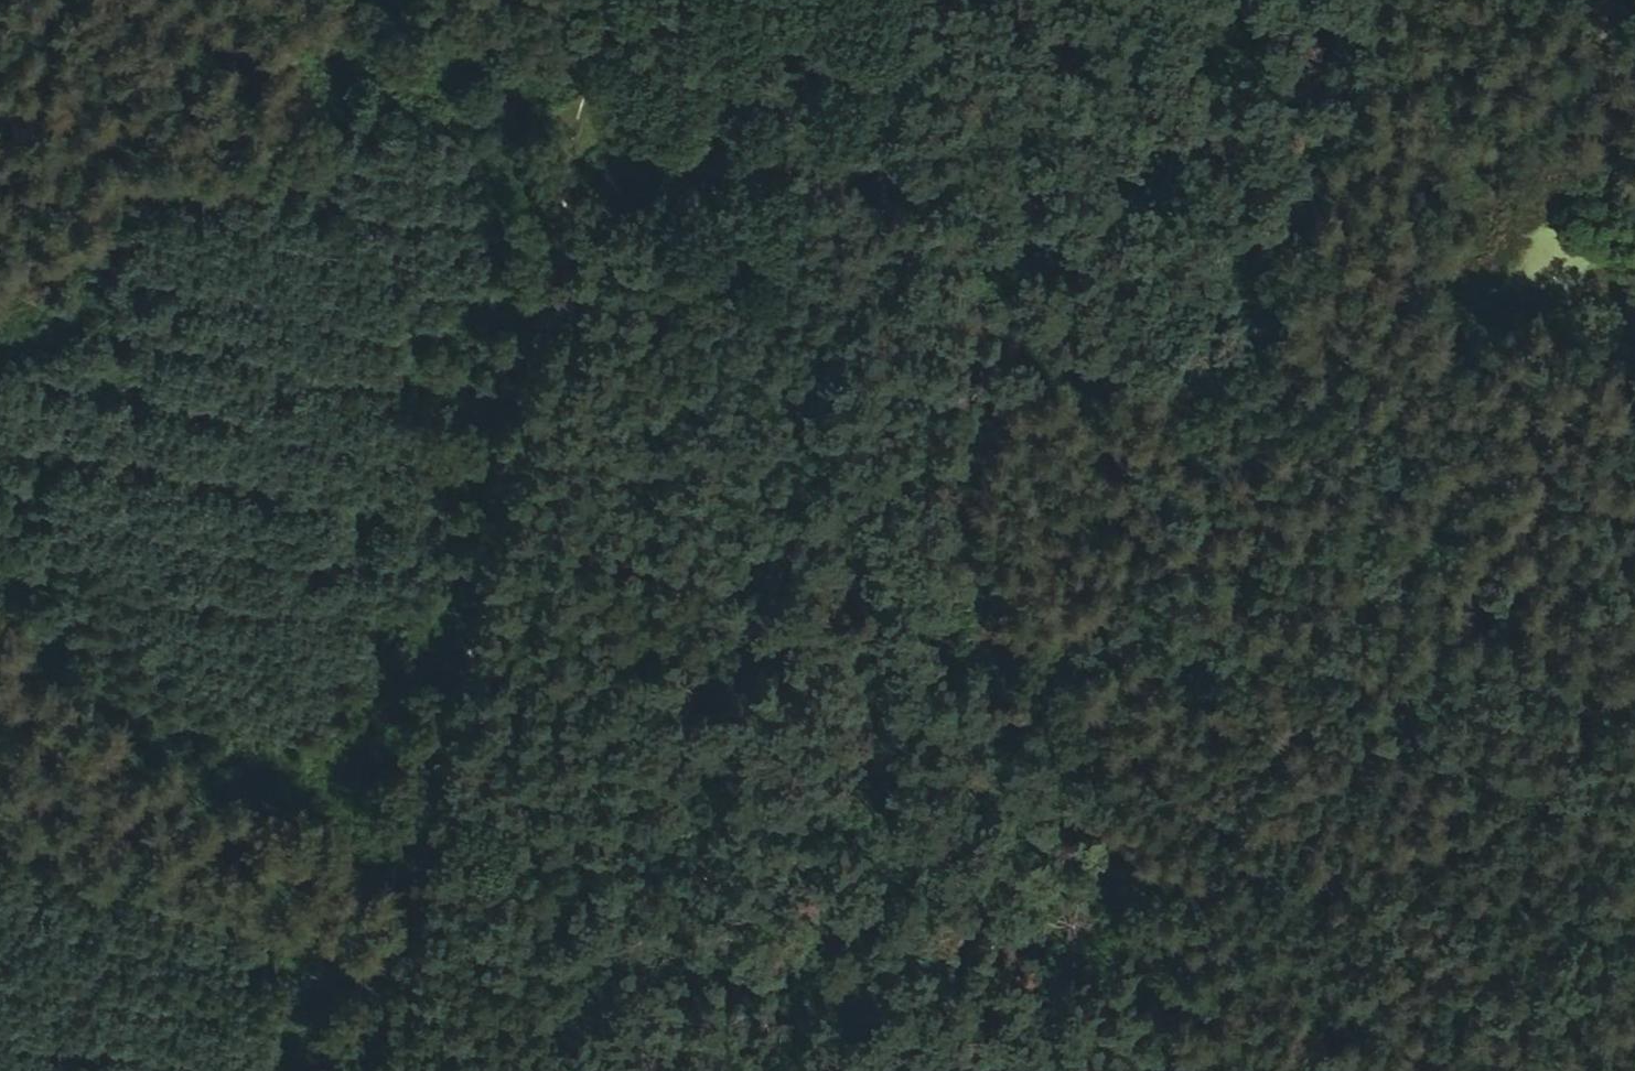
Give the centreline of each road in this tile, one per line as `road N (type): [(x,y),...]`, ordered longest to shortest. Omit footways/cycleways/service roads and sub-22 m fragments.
road 1 (track): [(1612,0),(1634,228)]

